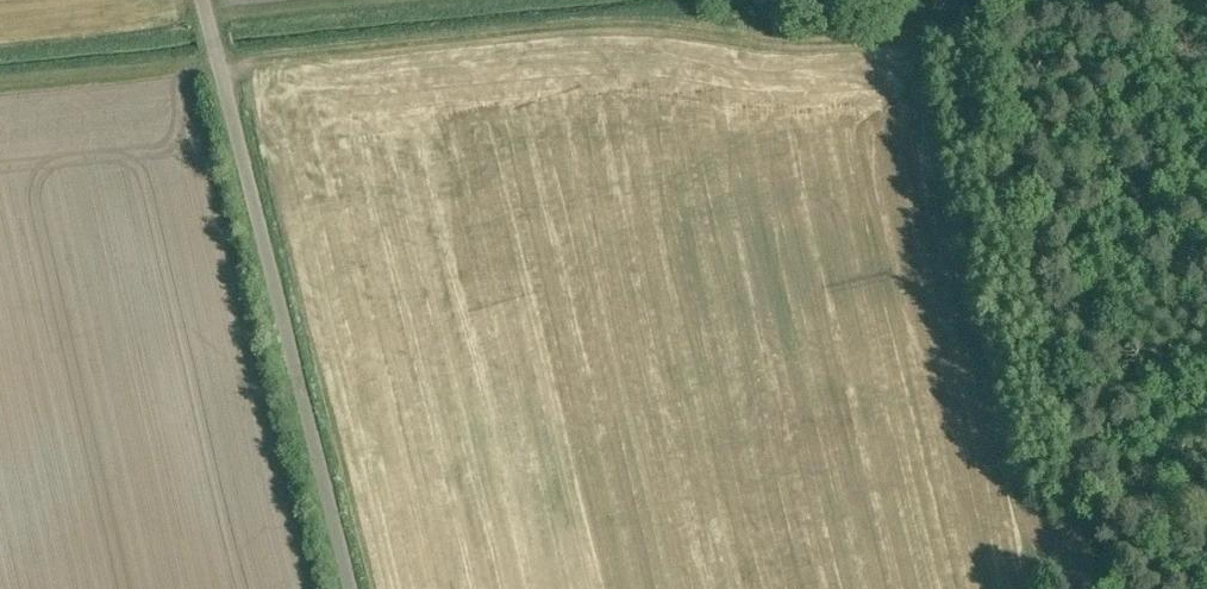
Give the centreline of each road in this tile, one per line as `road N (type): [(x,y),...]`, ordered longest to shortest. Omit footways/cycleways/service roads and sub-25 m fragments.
road 1 (track): [(218,61),(598,22),(787,49),(832,47),(898,40),(941,25),(934,0)]
road 2 (unclassified): [(202,0),(351,588)]
road 3 (track): [(941,25),(965,12),(1103,0)]

